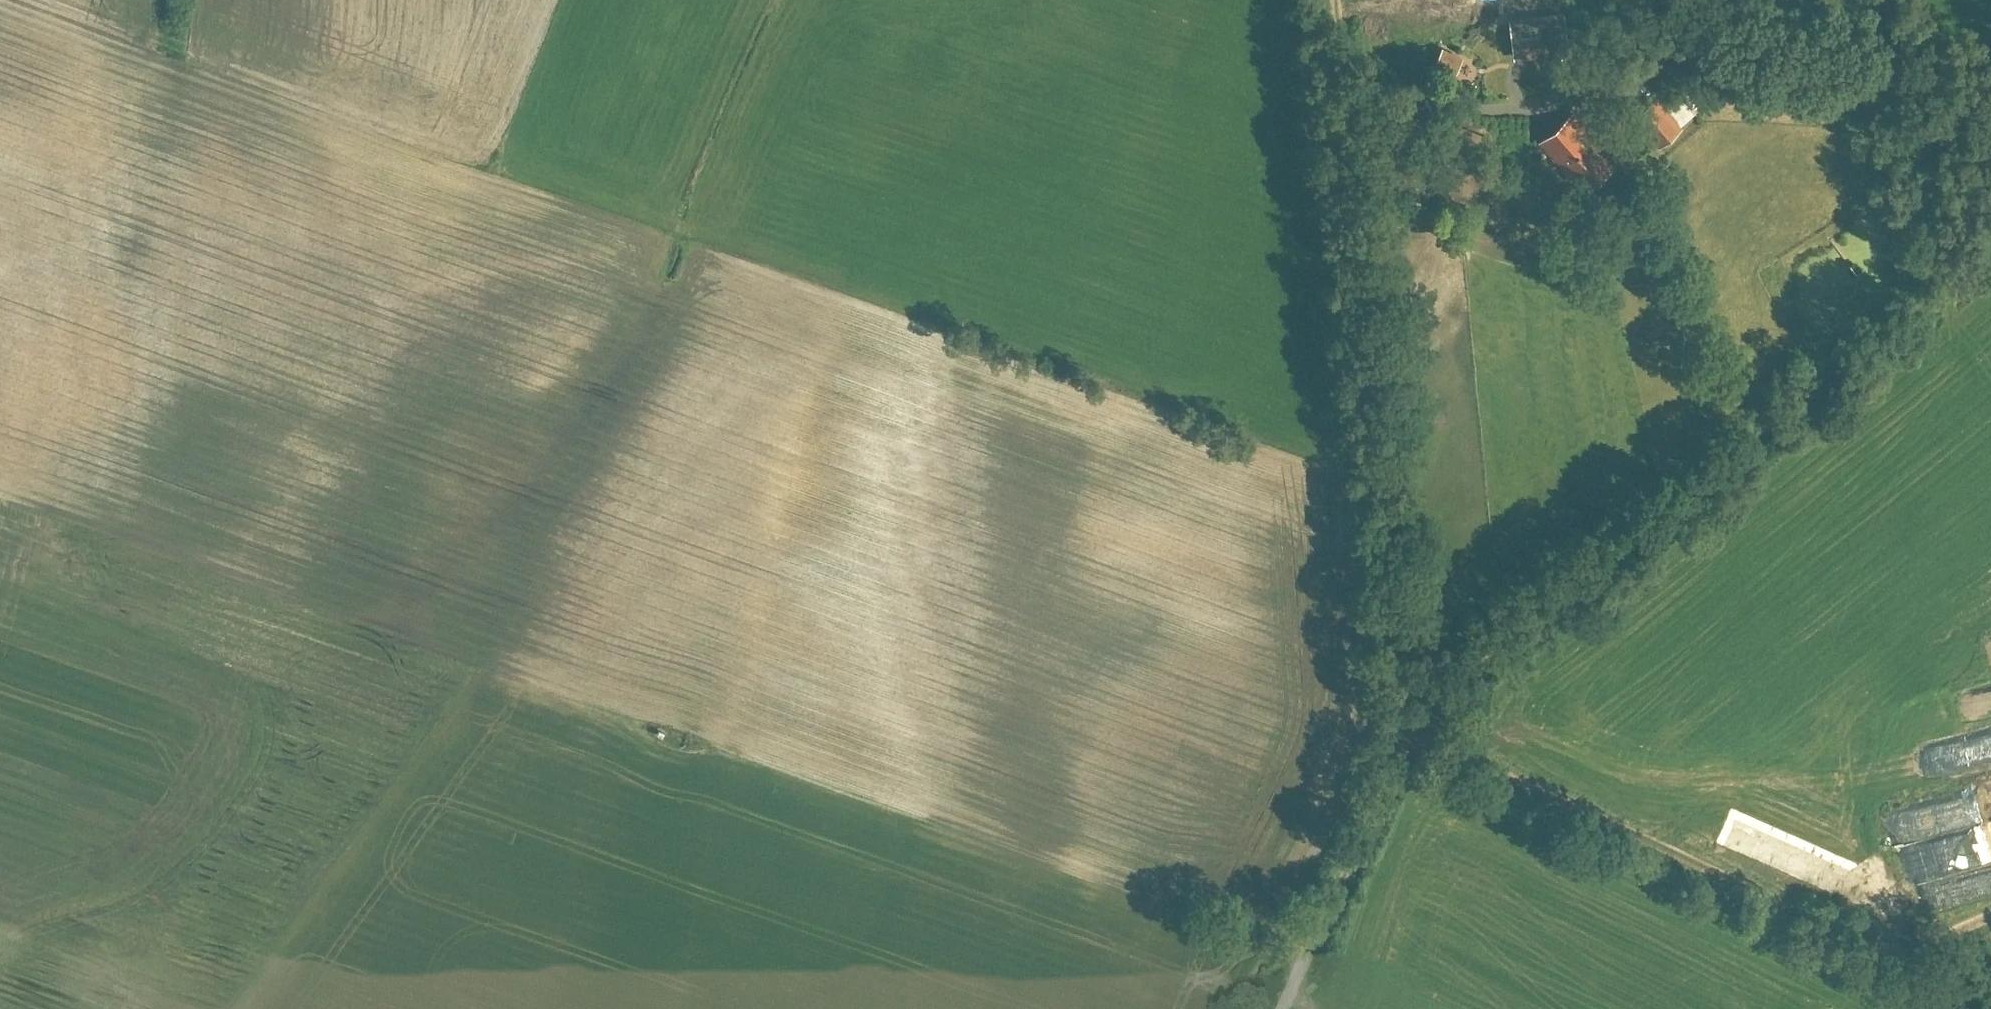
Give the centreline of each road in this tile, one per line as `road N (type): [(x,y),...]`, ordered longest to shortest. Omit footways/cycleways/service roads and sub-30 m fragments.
road 1 (track): [(1335,0),(1408,731),(1278,1008)]
road 2 (track): [(1990,248),(1408,731)]

